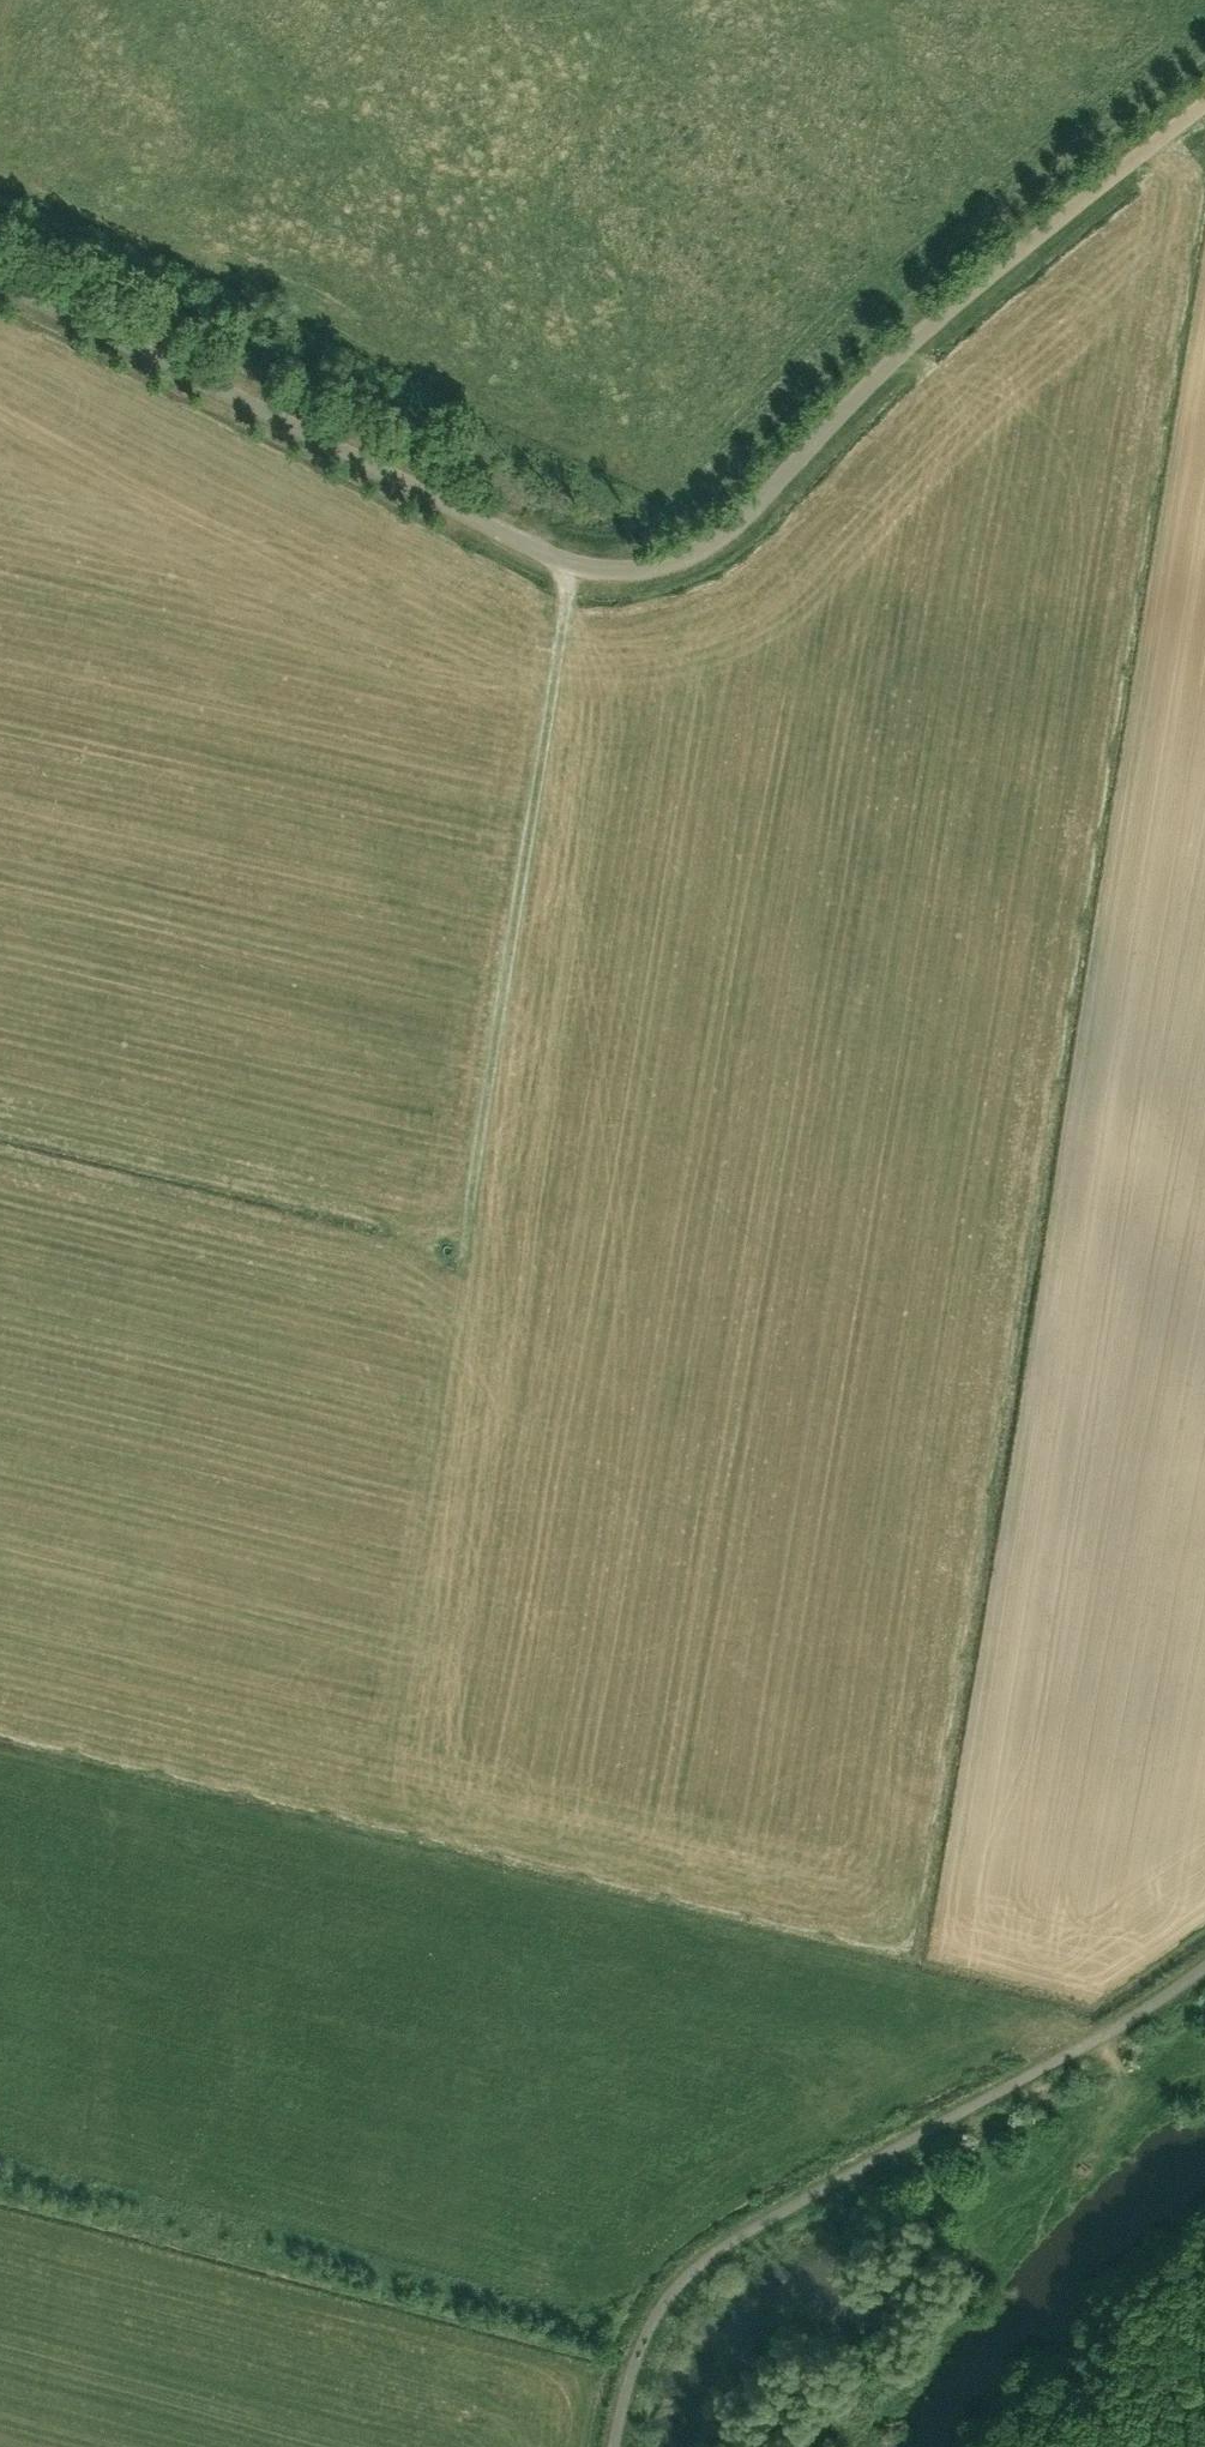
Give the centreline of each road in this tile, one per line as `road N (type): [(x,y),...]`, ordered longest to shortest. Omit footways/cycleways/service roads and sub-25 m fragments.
road 1 (unclassified): [(1204,105),(908,358),(728,532),(686,557),(643,569),(580,567),(536,549),(0,281)]

